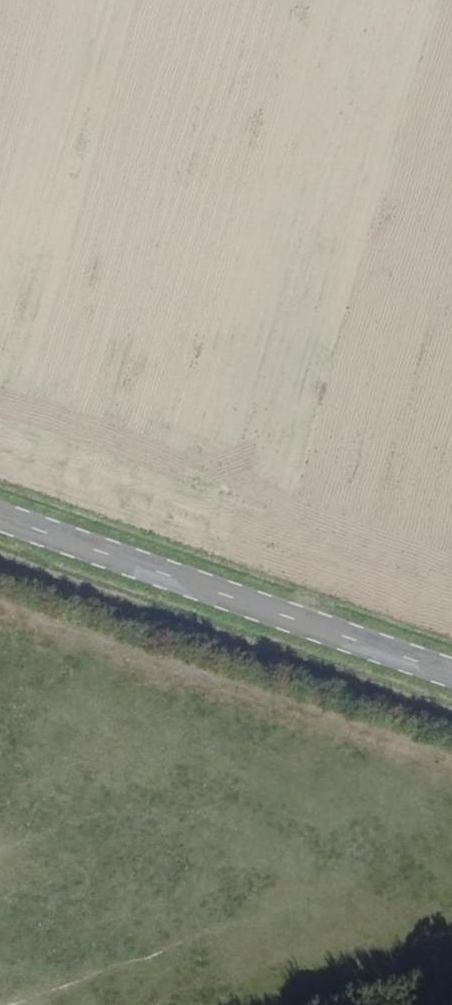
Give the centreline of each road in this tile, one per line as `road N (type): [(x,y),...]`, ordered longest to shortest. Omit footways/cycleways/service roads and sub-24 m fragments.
road 1 (tertiary): [(451,673),(0,517)]

